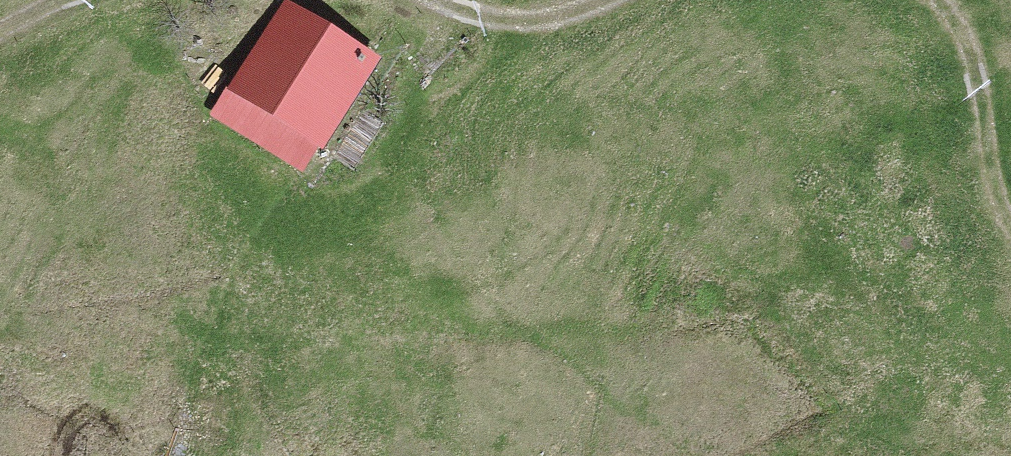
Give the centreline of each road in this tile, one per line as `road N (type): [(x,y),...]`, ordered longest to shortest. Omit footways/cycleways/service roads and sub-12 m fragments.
road 1 (track): [(1010,231),(997,194),(979,65),(943,0)]
road 2 (track): [(621,0),(509,29),(432,0)]

